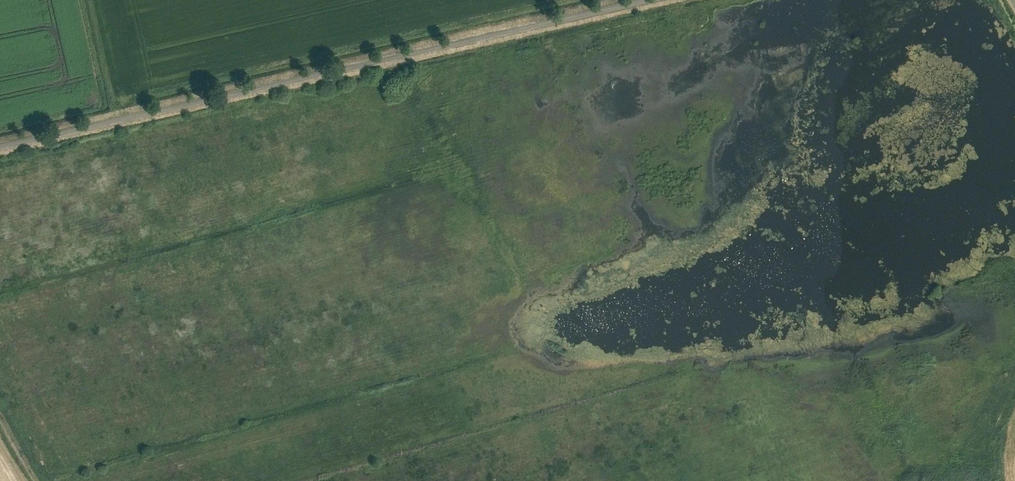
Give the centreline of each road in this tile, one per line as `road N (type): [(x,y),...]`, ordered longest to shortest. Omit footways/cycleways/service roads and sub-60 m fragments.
road 1 (unclassified): [(0,145),(643,0)]

